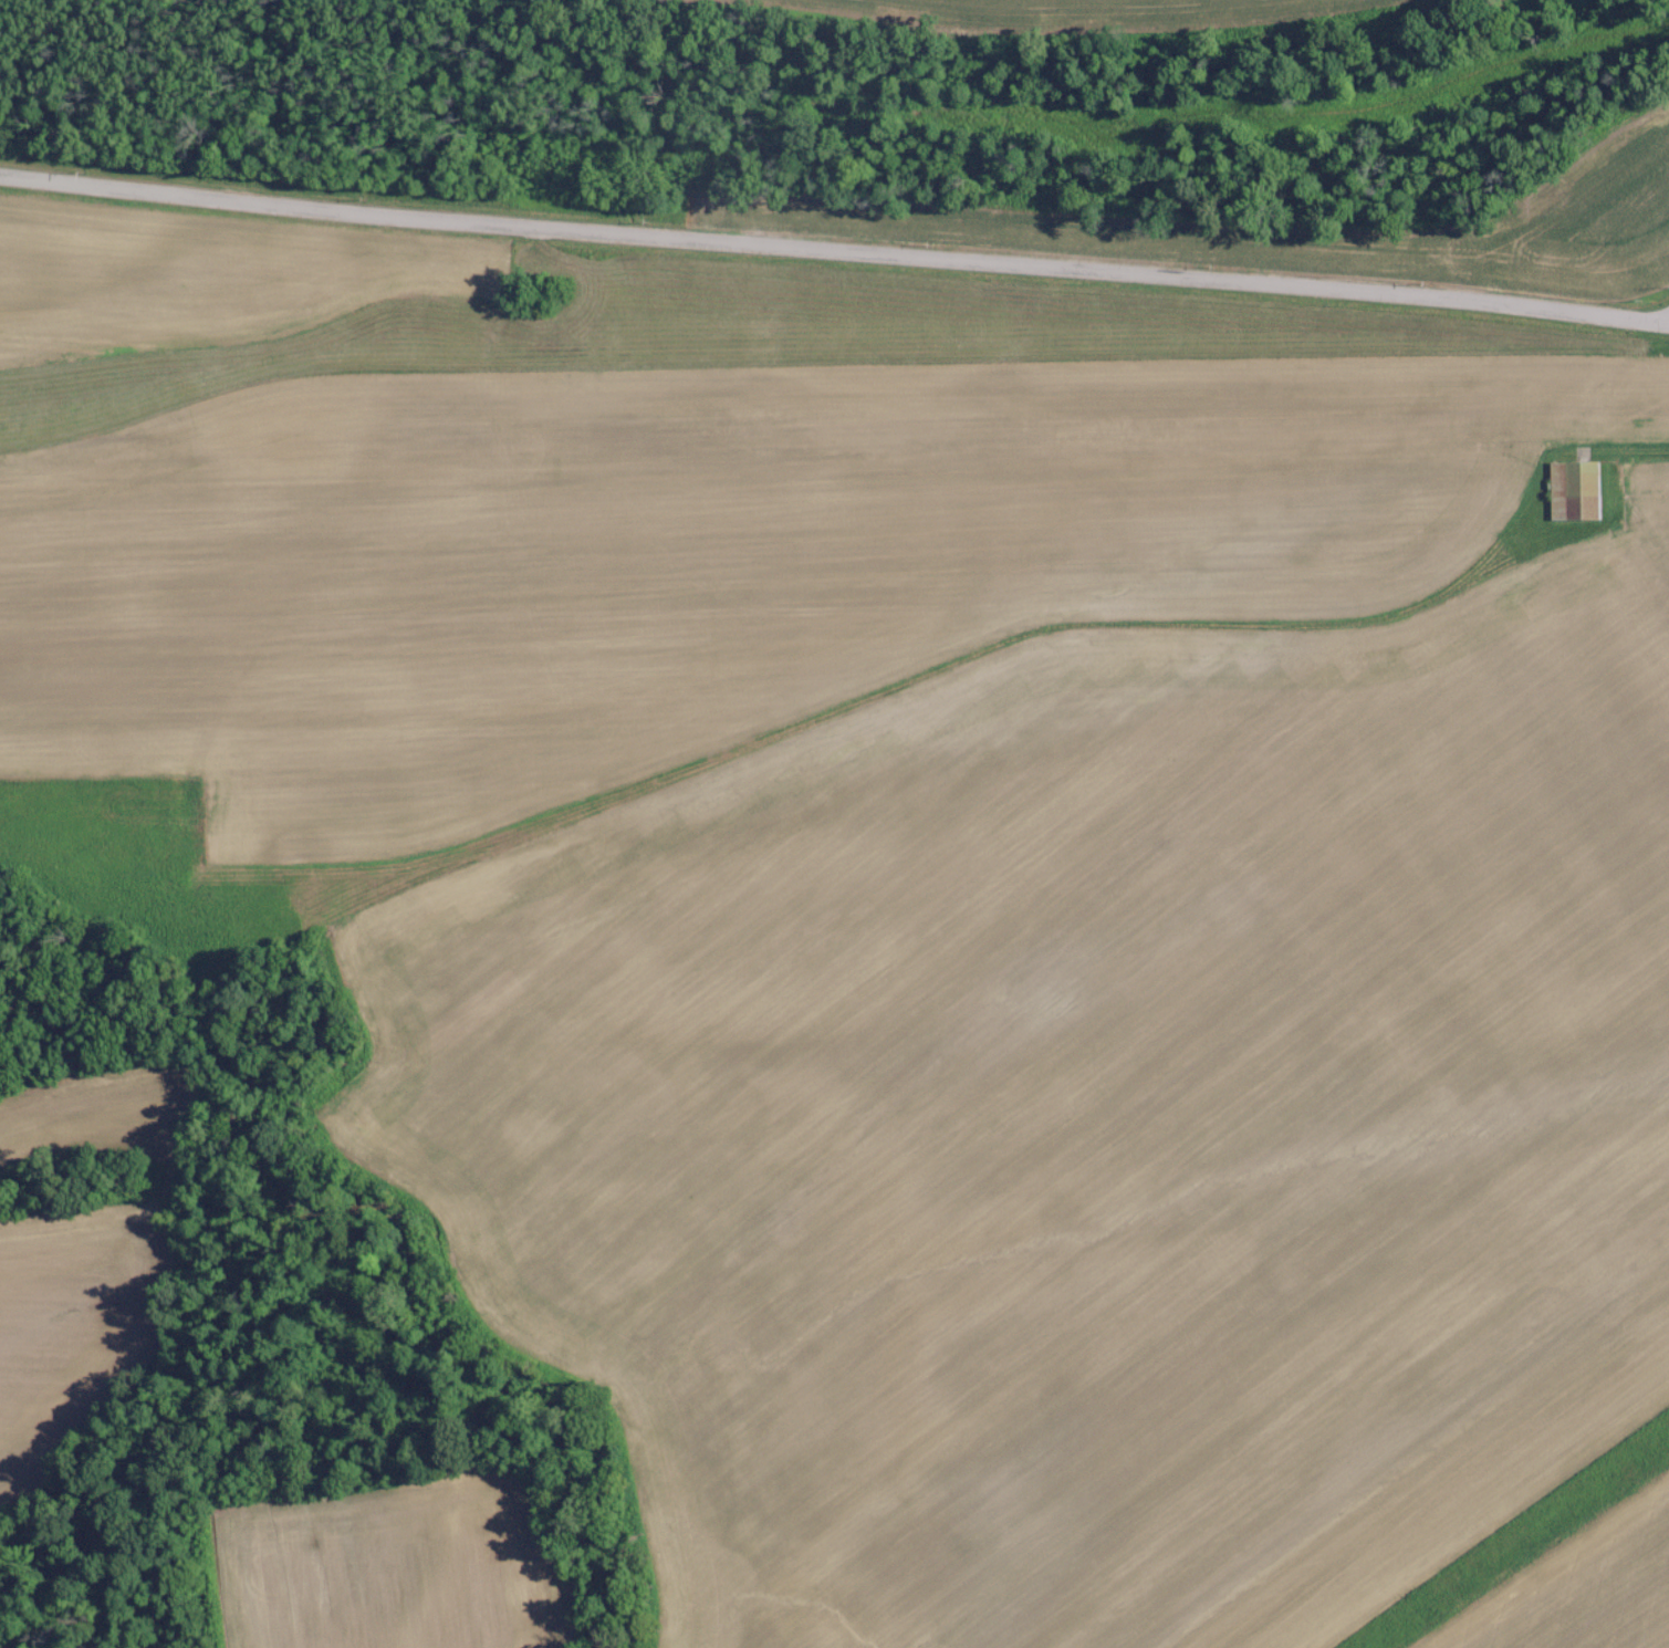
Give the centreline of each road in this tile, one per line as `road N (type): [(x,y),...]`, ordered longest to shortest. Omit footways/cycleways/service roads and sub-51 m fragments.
road 1 (tertiary): [(1668,324),(1482,299),(419,216),(0,172)]

